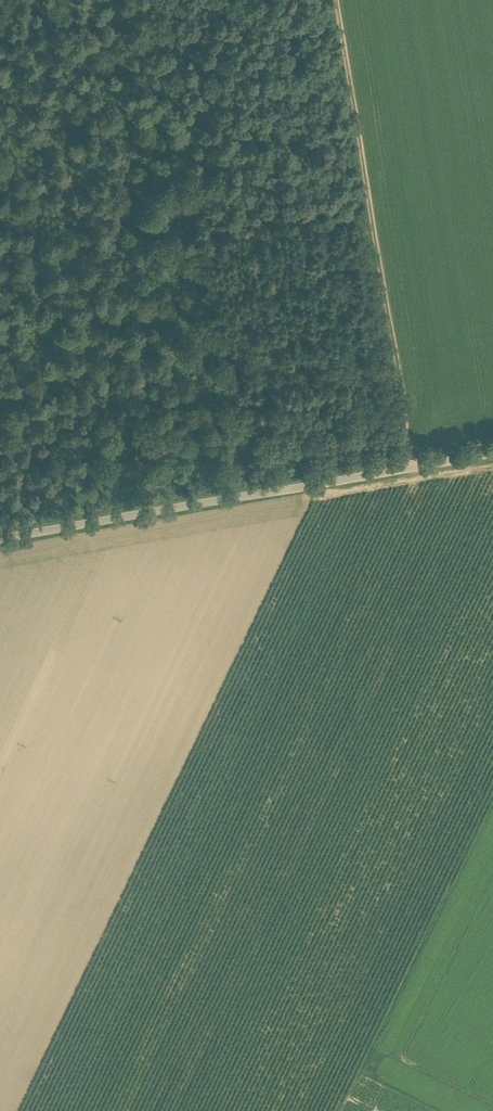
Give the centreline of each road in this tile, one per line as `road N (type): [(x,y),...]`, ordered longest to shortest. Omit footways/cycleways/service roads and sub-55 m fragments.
road 1 (unclassified): [(0,542),(492,453)]
road 2 (track): [(333,0),(410,469)]

